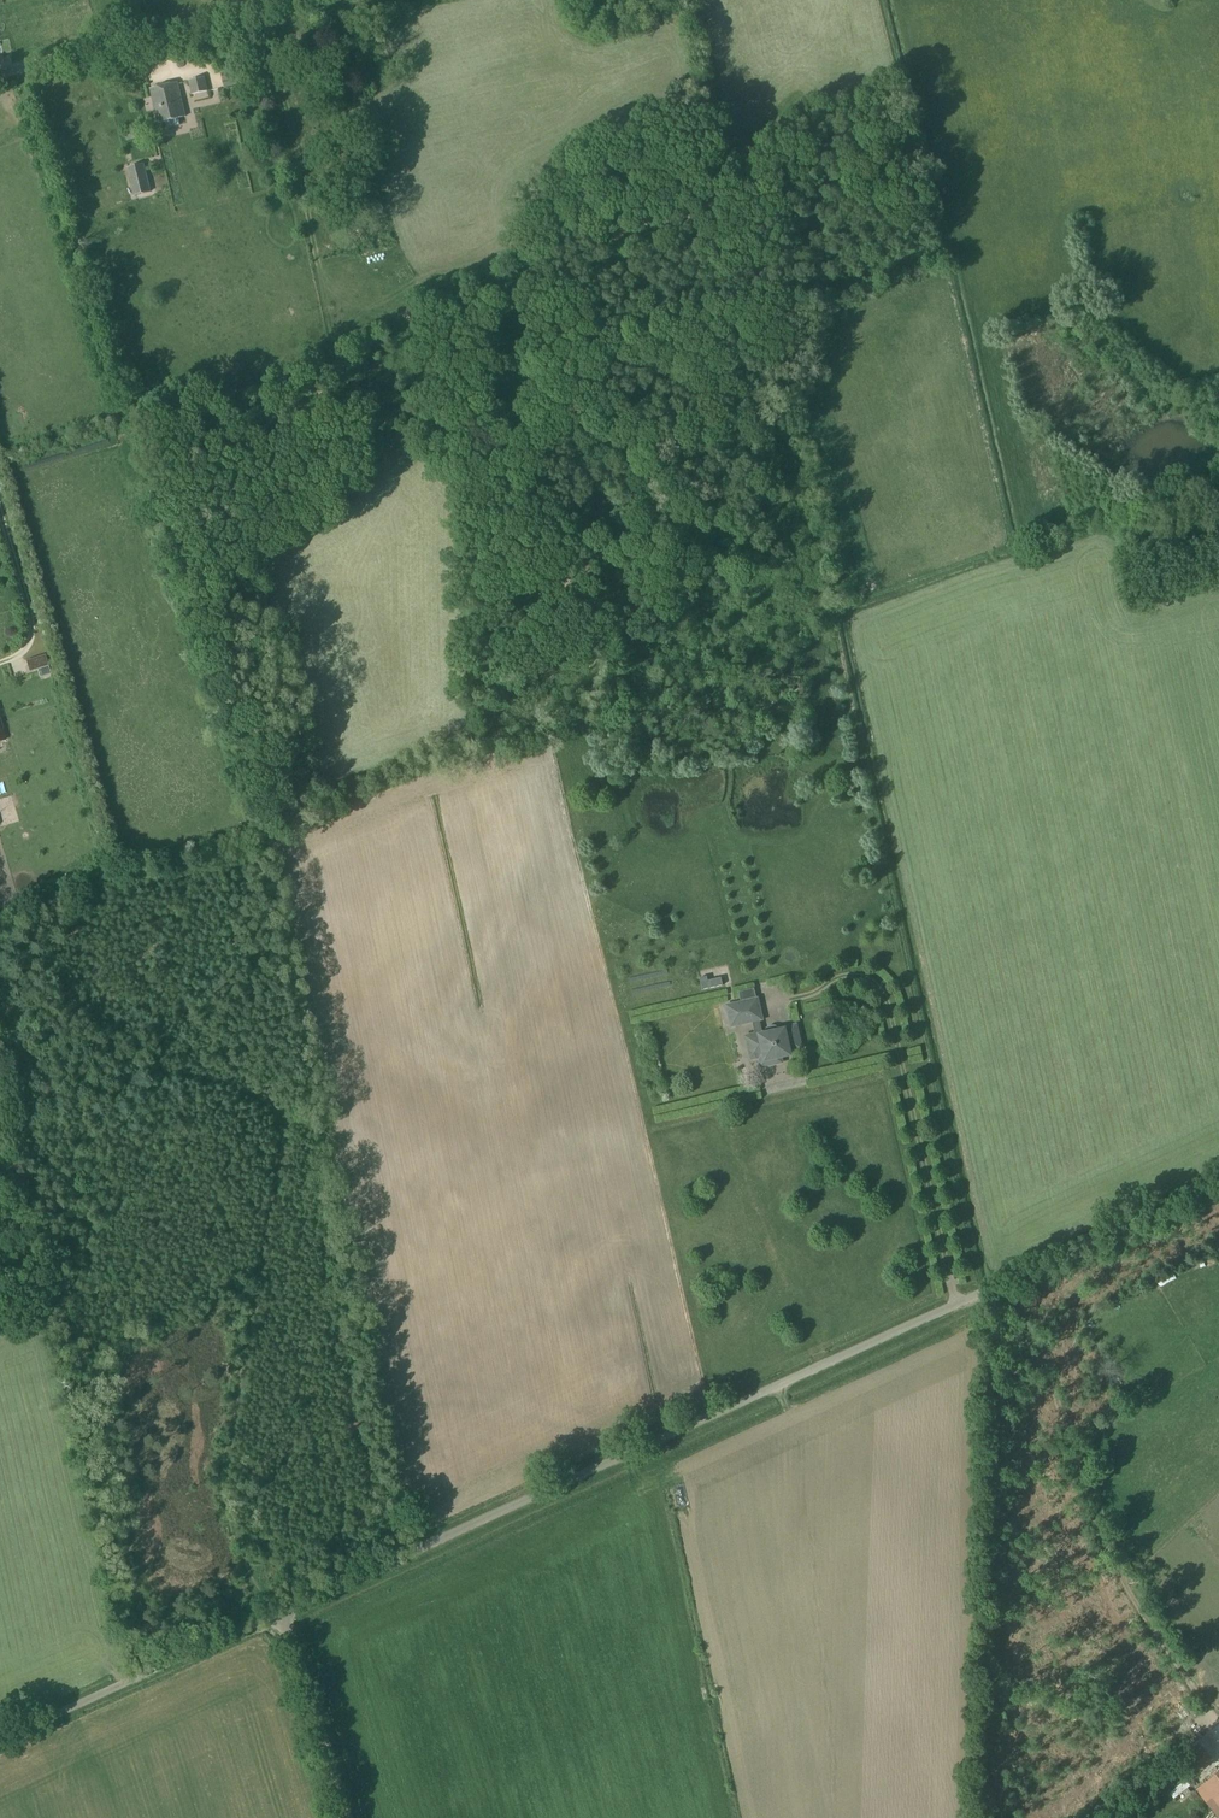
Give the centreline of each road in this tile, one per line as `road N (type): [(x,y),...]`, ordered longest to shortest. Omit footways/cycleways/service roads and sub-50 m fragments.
road 1 (unclassified): [(283,1611),(1218,1184)]
road 2 (tertiary): [(0,73),(311,0)]
road 3 (unclassified): [(0,1738),(283,1611)]
road 4 (unclassified): [(347,1817),(283,1611)]
road 5 (track): [(0,663),(25,654),(34,628),(0,510)]

